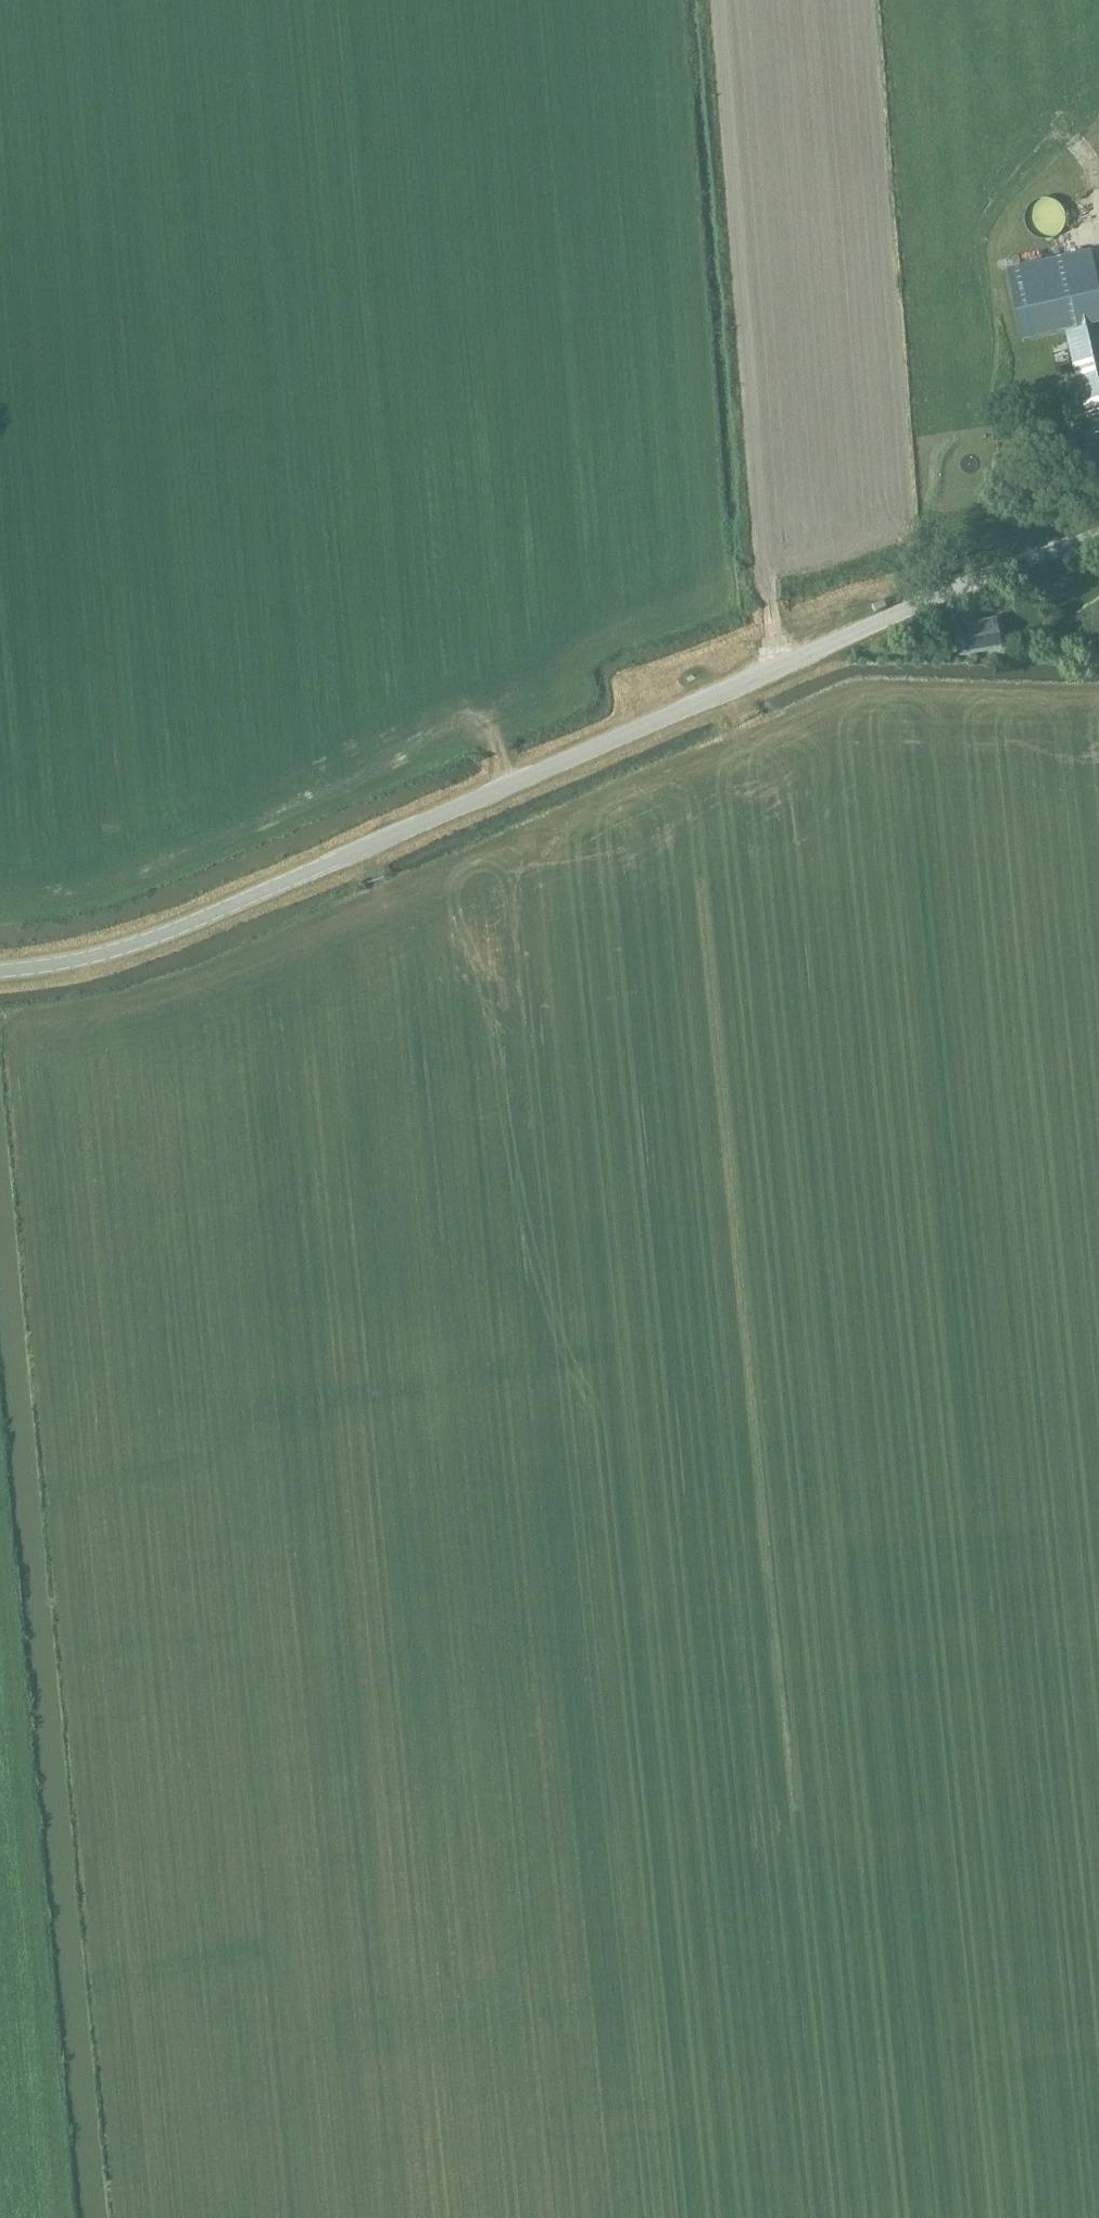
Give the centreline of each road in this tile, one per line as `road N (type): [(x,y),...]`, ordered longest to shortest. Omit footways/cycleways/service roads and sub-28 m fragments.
road 1 (unclassified): [(0,974),(150,951),(255,899),(1098,541)]
road 2 (track): [(718,0),(754,483),(773,626)]

